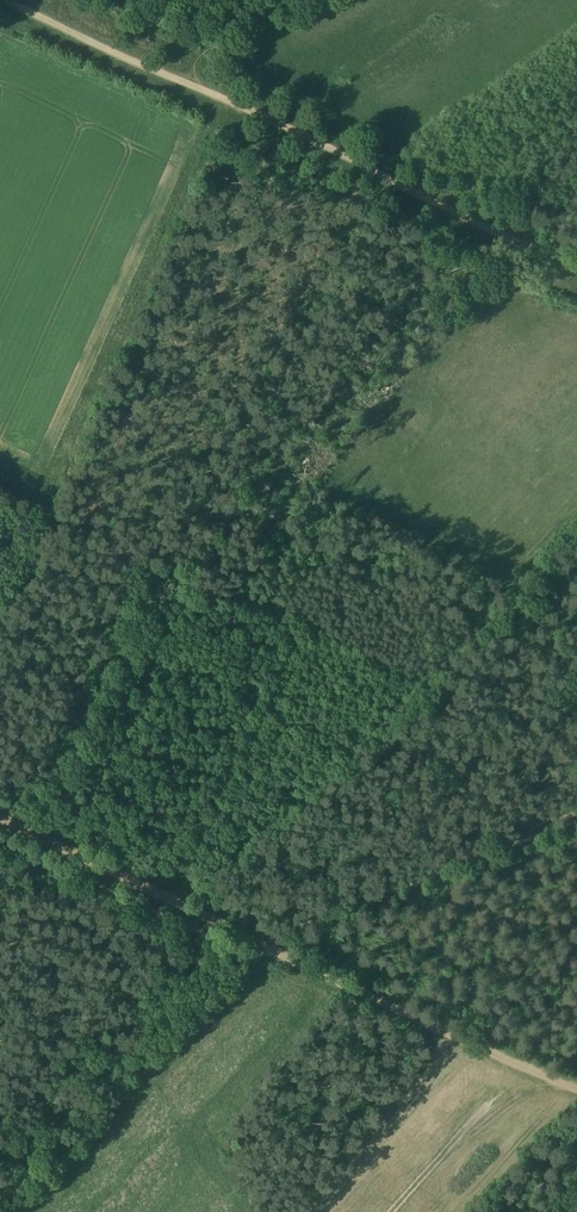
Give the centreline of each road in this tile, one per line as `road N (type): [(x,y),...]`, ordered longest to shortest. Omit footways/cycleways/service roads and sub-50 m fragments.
road 1 (track): [(384,177),(3,0)]
road 2 (track): [(576,1087),(256,942)]
road 3 (track): [(230,930),(0,823)]
road 4 (track): [(576,268),(384,177)]

